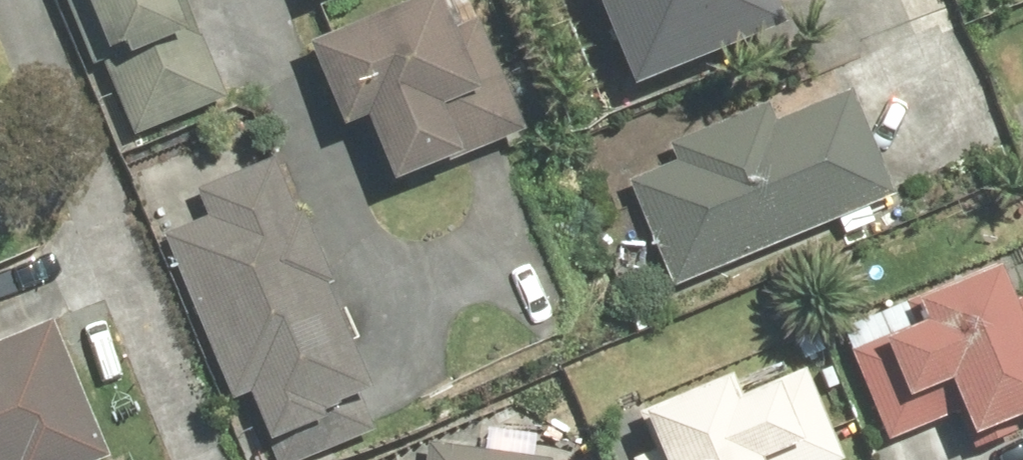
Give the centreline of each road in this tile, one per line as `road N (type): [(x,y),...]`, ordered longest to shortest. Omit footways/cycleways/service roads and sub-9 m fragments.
road 1 (residential): [(241,0),(404,411)]

